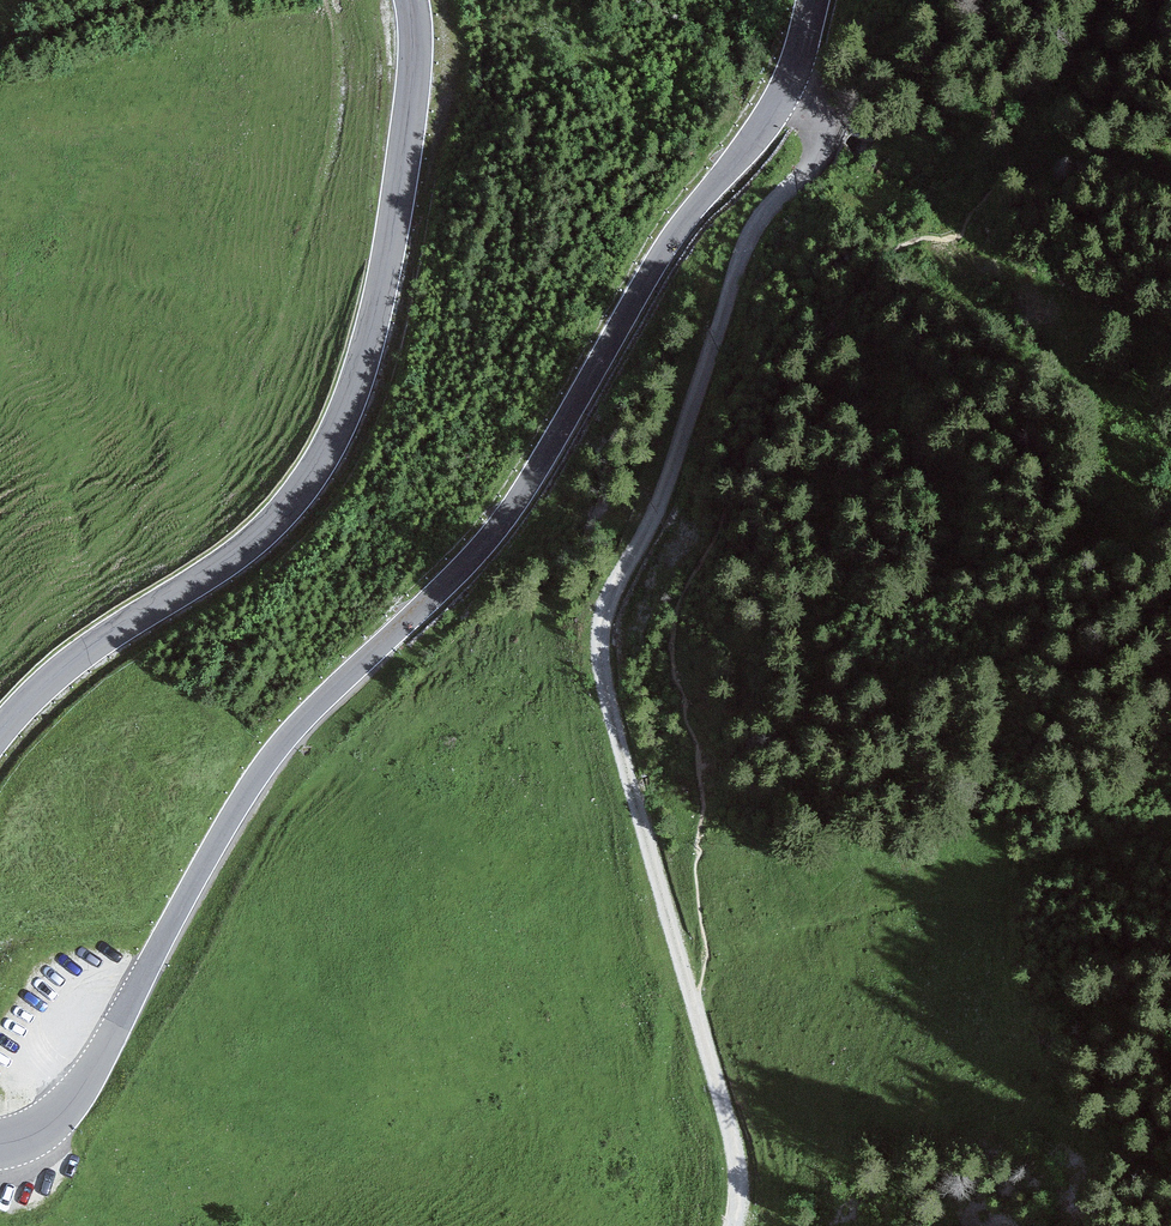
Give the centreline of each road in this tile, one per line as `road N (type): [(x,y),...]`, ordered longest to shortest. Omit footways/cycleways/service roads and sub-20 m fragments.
road 1 (secondary): [(814,0),(788,85),(656,261),(512,509),(460,571),(284,739),(215,842),(72,1100),(43,1128),(0,1143)]
road 2 (track): [(695,999),(630,800),(600,634),(662,500),(743,251),(813,158),(814,135),(788,85)]
road 3 (secondary): [(0,732),(79,655),(266,529),(327,447),(357,377),(389,249),(412,93),(412,0)]
road 4 (track): [(733,1225),(739,1170),(695,999)]

